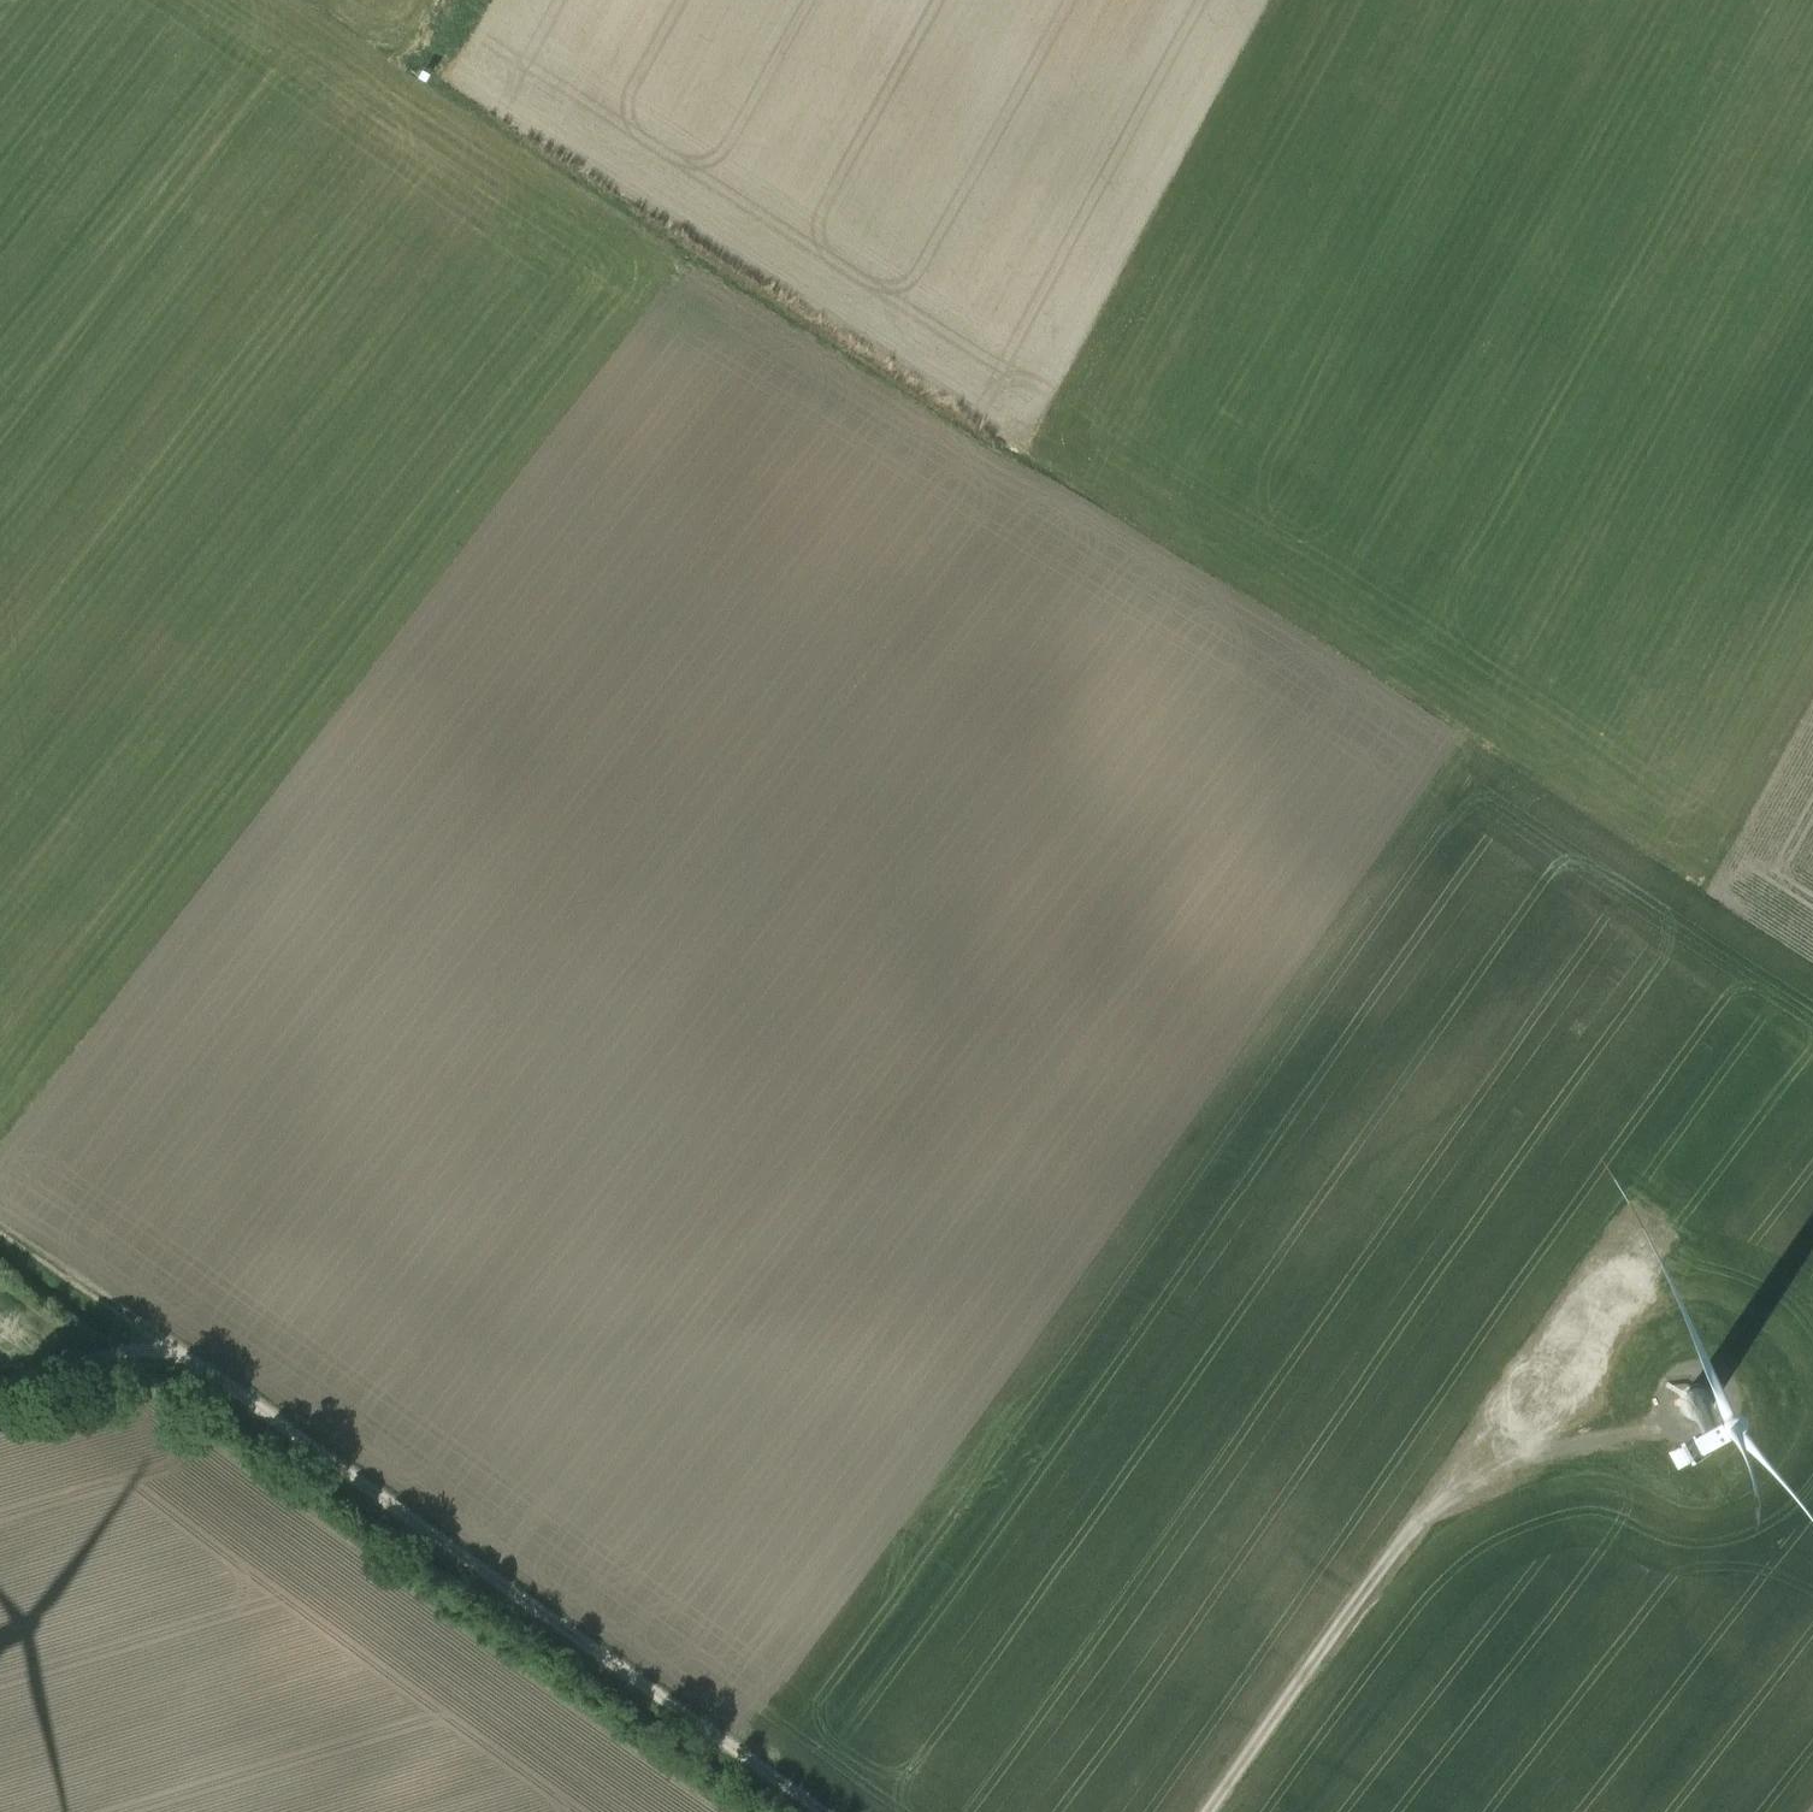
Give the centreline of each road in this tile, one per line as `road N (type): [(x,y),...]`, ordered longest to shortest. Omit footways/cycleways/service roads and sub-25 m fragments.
road 1 (track): [(0,1388),(153,1344),(813,1811)]
road 2 (track): [(1212,1811),(1480,1434)]

